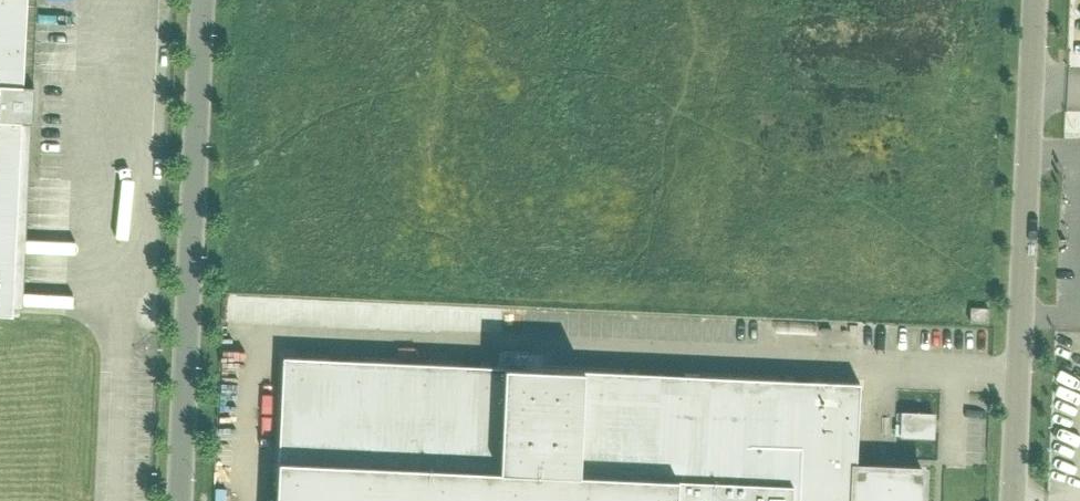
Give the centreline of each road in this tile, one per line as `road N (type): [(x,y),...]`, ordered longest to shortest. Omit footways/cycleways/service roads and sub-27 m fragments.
road 1 (unclassified): [(178,500),(201,0)]
road 2 (unclassified): [(1012,500),(1034,0)]

